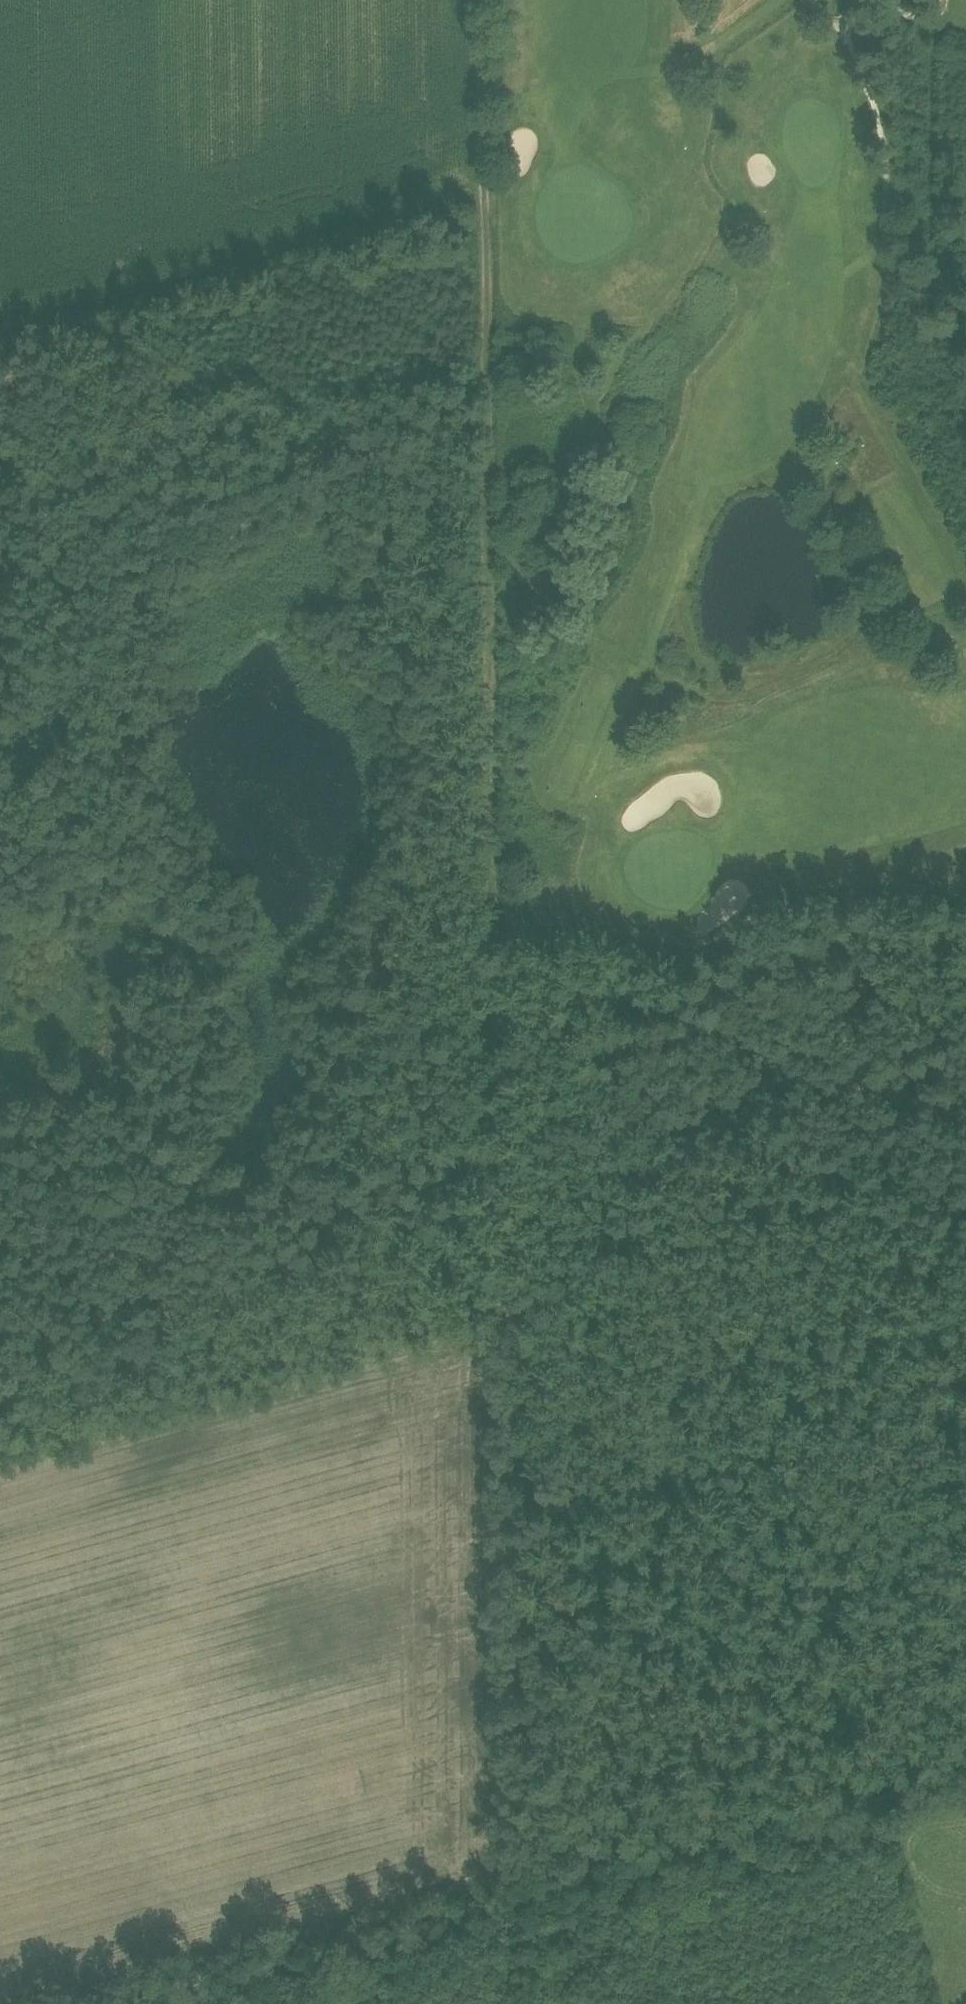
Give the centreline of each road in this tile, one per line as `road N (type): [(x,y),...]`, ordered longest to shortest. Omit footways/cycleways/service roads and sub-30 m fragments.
road 1 (track): [(482,0),(494,580)]

